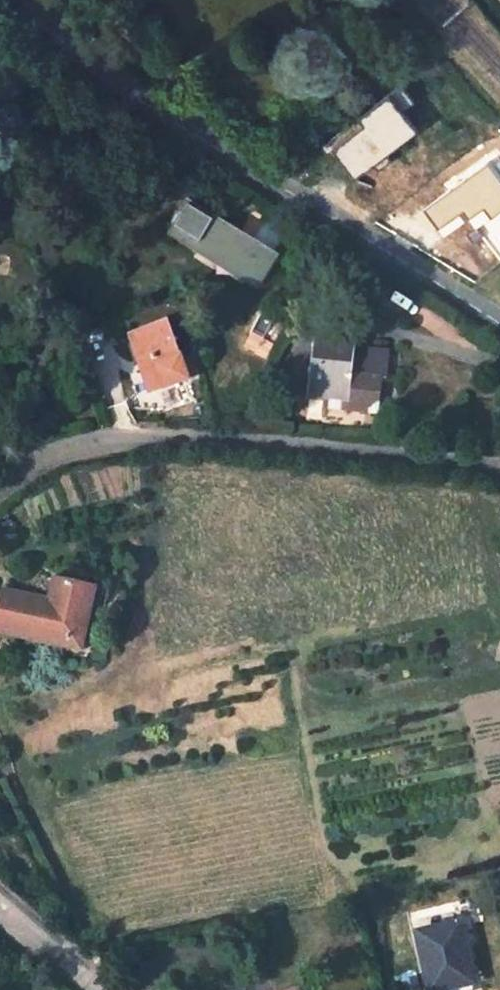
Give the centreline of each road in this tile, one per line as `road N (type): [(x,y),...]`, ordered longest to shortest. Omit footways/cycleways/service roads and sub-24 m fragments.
road 1 (residential): [(23,0),(69,51),(177,125),(499,325)]
road 2 (residential): [(0,487),(76,445),(151,436),(307,443),(499,467)]
road 3 (track): [(115,0),(177,125)]
road 4 (residential): [(0,902),(102,989)]

